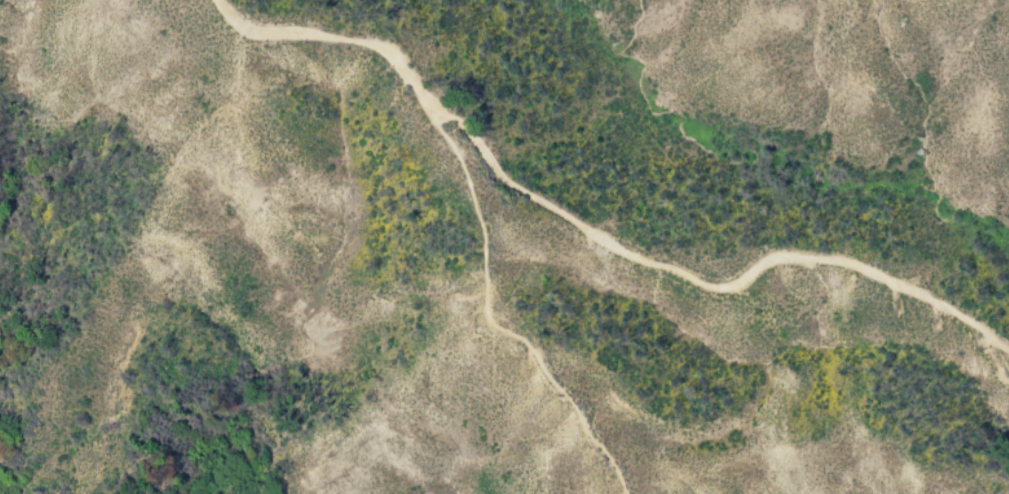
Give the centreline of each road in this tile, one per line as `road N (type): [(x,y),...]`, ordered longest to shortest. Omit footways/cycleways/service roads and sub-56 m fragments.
road 1 (track): [(216,0),(246,26),(372,51),(455,121),(497,171),(604,247),(713,282),(797,254),(837,260),(971,320),(1008,350)]
road 2 (track): [(624,493),(606,452),(533,350),(492,324),(467,180),(426,101)]

